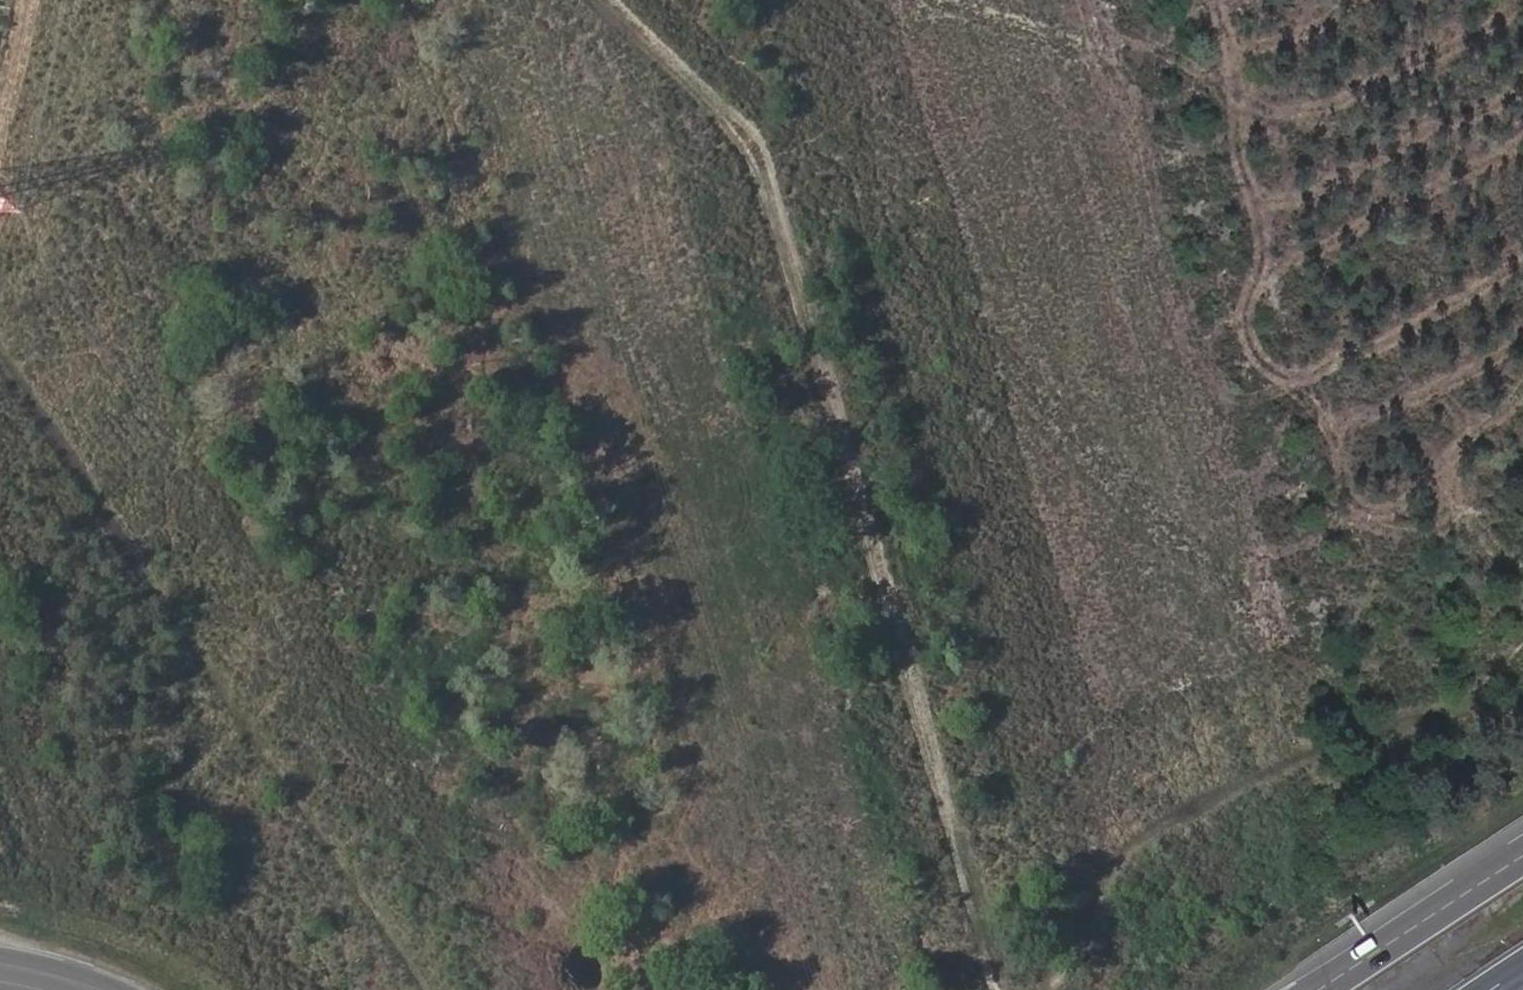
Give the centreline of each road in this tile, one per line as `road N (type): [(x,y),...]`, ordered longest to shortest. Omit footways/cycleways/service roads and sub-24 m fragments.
road 1 (motorway): [(1522,855),(1317,989)]

